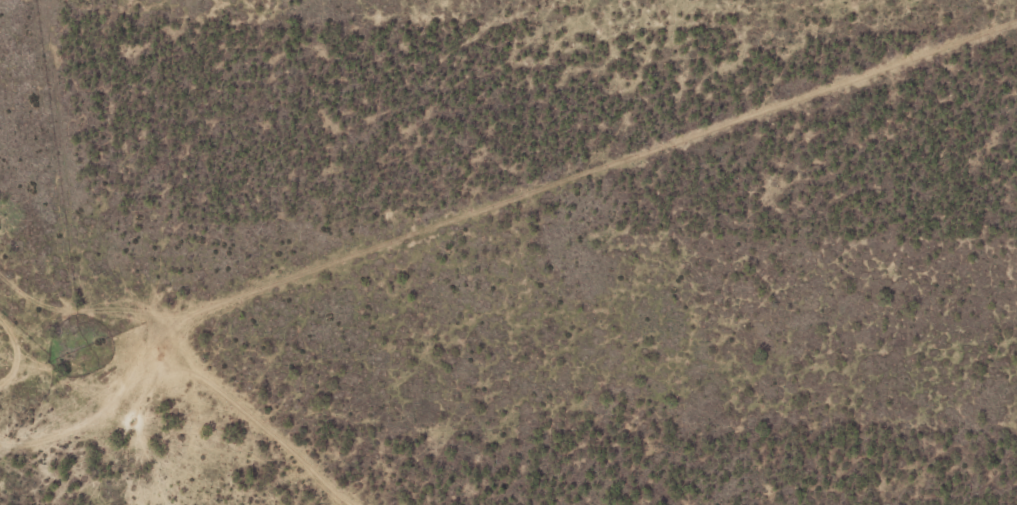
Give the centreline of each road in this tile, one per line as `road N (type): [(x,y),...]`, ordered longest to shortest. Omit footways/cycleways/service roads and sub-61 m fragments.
road 1 (residential): [(0,267),(205,379),(326,504)]

